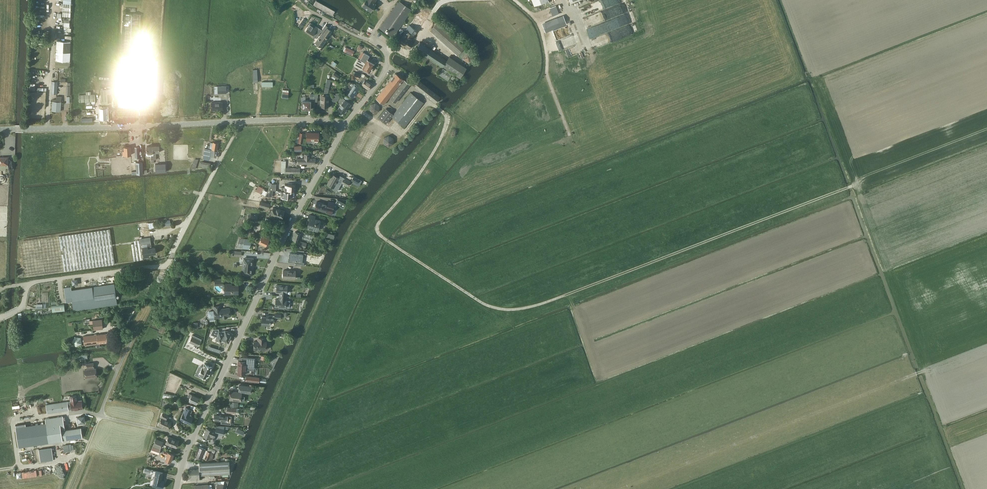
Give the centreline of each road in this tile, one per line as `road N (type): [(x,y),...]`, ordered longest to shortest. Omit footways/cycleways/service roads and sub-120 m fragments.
road 1 (track): [(447,116),(430,159),(378,233),(500,309),(543,303),(855,185)]
road 2 (residential): [(176,488),(219,380),(344,126)]
road 3 (residential): [(12,129),(313,118),(344,126)]
road 4 (track): [(571,139),(540,27),(514,0)]

